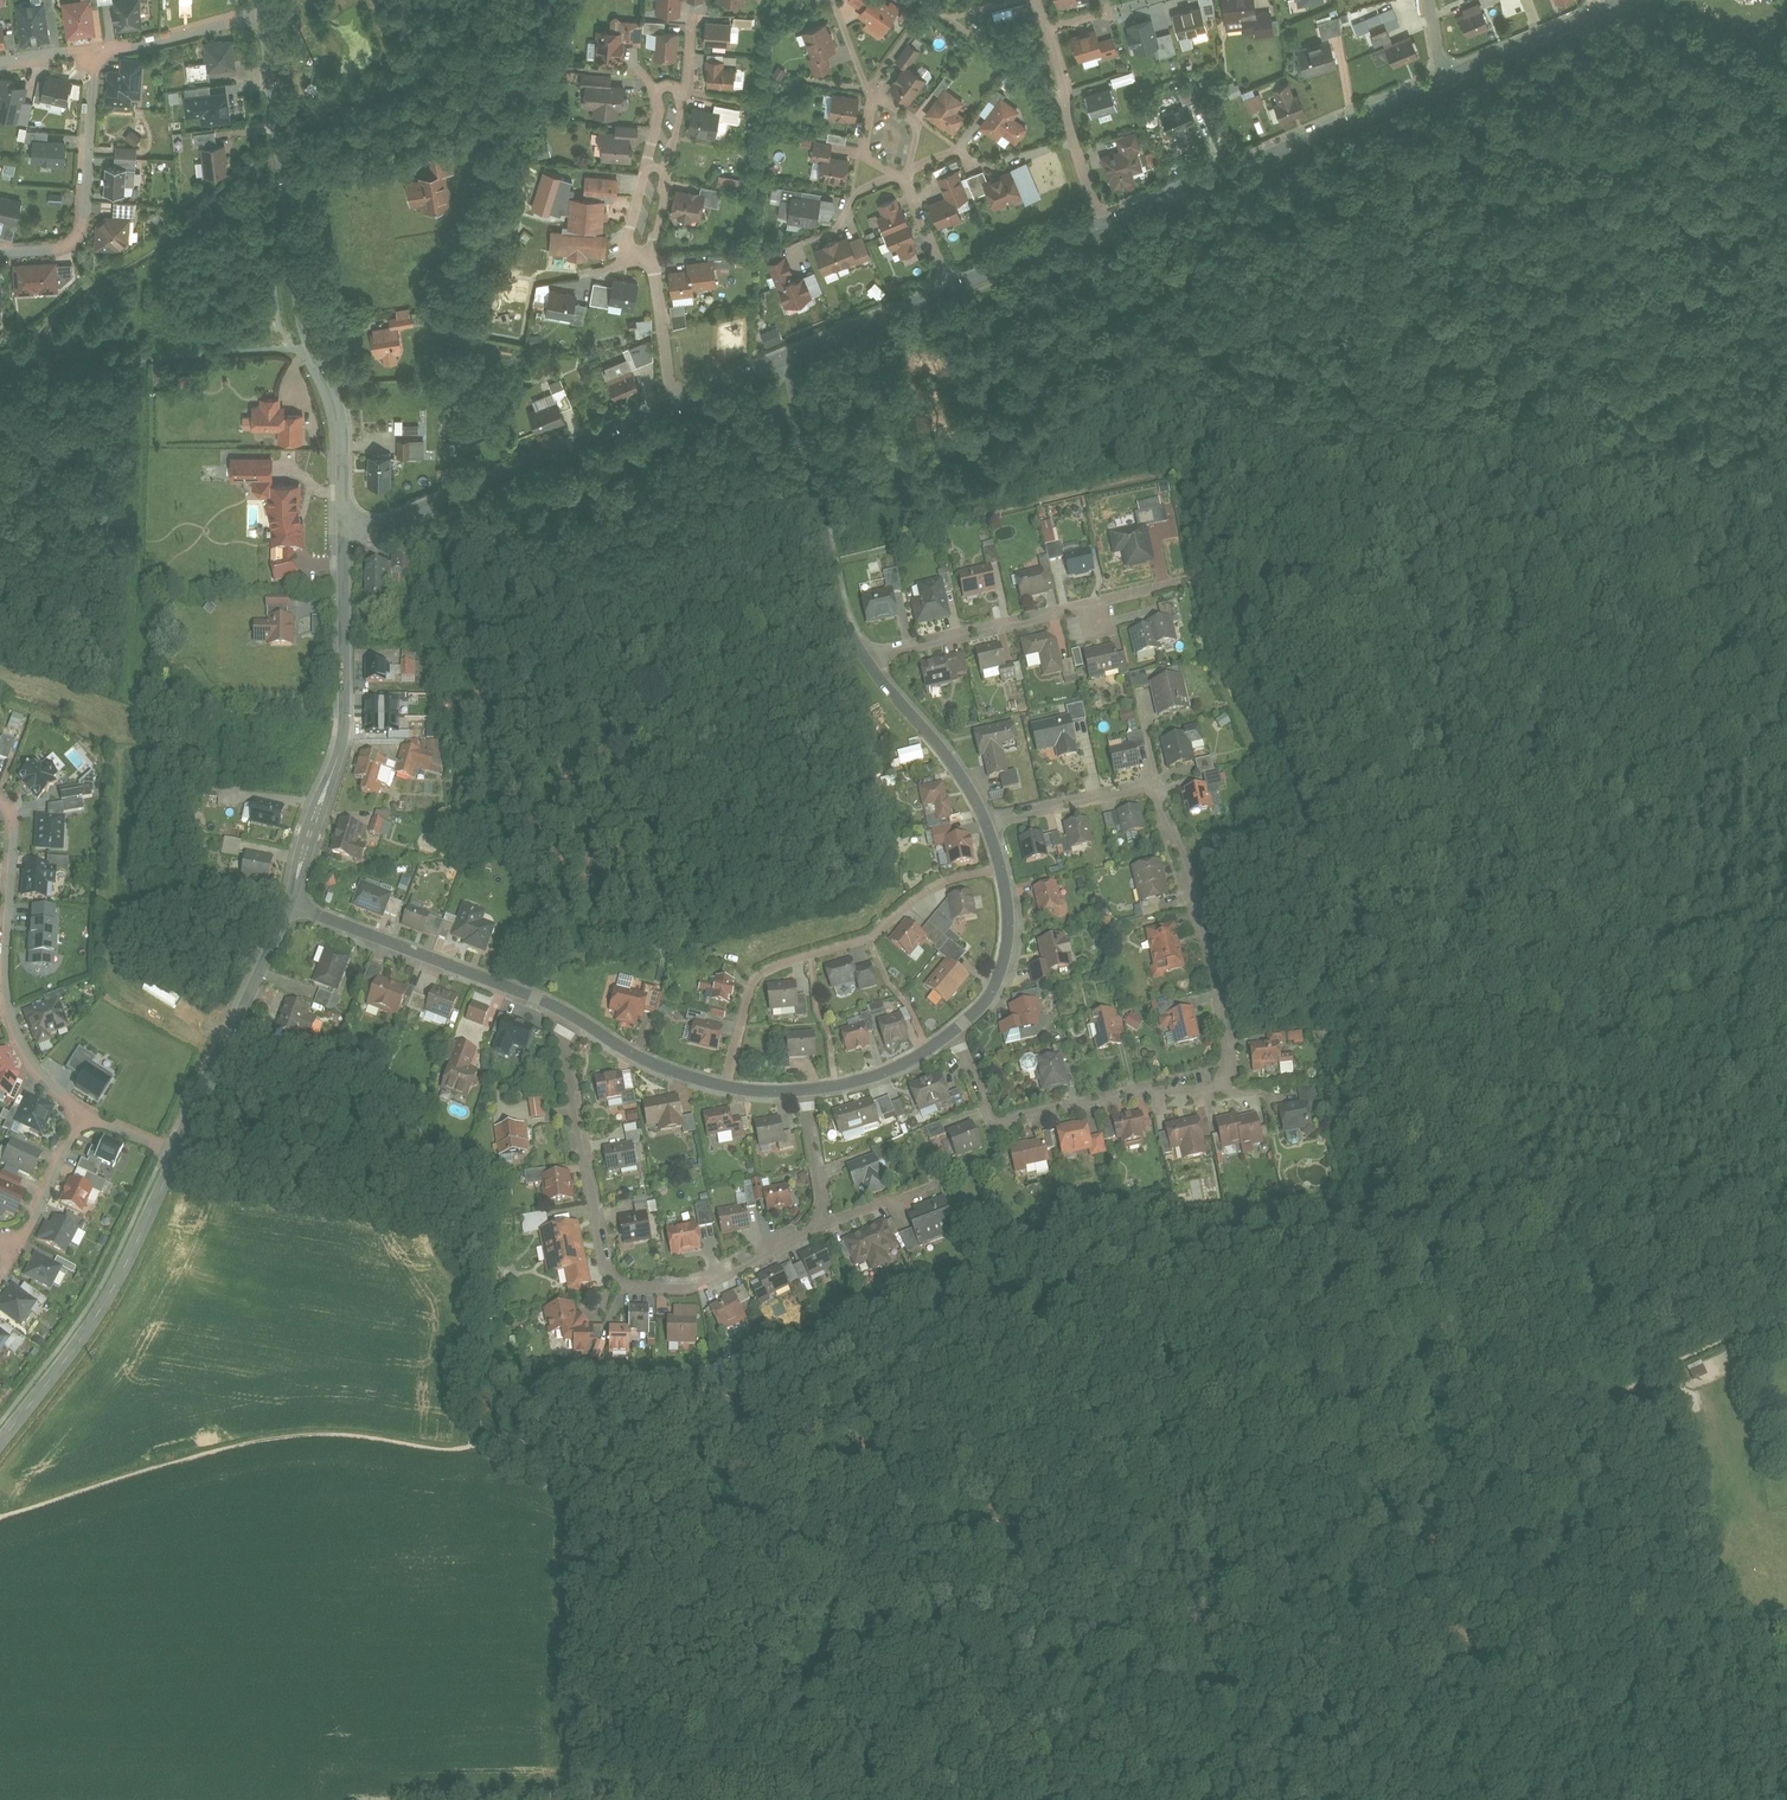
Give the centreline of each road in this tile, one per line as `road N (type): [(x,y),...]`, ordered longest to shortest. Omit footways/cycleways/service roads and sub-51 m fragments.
road 1 (residential): [(954,1035),(989,1124),(1217,1087),(1233,1065),(1190,895),(1152,786),(985,826)]
road 2 (residential): [(556,1011),(600,1252),(610,1280),(634,1292),(682,1290),(819,1226),(819,1189),(799,1095)]
road 3 (tertiary): [(345,533),(340,418),(297,304),(262,16)]
road 4 (track): [(1687,1799),(1595,1396)]
road 5 (residential): [(999,871),(939,885),(866,941),(763,971),(750,983),(722,1089)]
road 6 (tertiary): [(345,533),(344,721),(289,906)]
road 7 (residential): [(1098,225),(1445,72)]
road 8 (residential): [(345,533),(668,411)]
road 9 (tertiary): [(176,1153),(75,1345),(0,1441)]
road 10 (residential): [(863,662),(1177,584)]
road 11 (residential): [(786,361),(841,623),(863,662)]
road 12 (residential): [(556,1011),(289,906)]
road 13 (tertiary): [(289,906),(176,1153)]
road 14 (residential): [(863,662),(923,732),(985,826)]
road 15 (residential): [(722,1089),(626,1054),(556,1011)]
road 16 (residential): [(999,871),(1007,917),(1001,964),(985,1001),(954,1035)]
road 17 (residential): [(84,1113),(50,1087),(19,1040),(0,963)]
road 18 (residential): [(786,361),(946,286)]
road 19 (residential): [(262,16),(90,55)]
road 20 (residential): [(954,1035),(866,1081),(799,1095)]
road 21 (residential): [(1065,101),(928,7)]
road 22 (residential): [(1445,72),(1599,13)]
road 23 (residential): [(946,286),(1098,225)]
road 24 (residential): [(668,411),(654,252)]
road 25 (residential): [(84,1113),(14,1255)]
road 26 (residential): [(80,208),(90,55)]
road 27 (residential): [(906,178),(852,195),(834,227),(794,248)]
road 28 (residential): [(1098,225),(1065,101)]
road 29 (residential): [(668,411),(786,361)]

